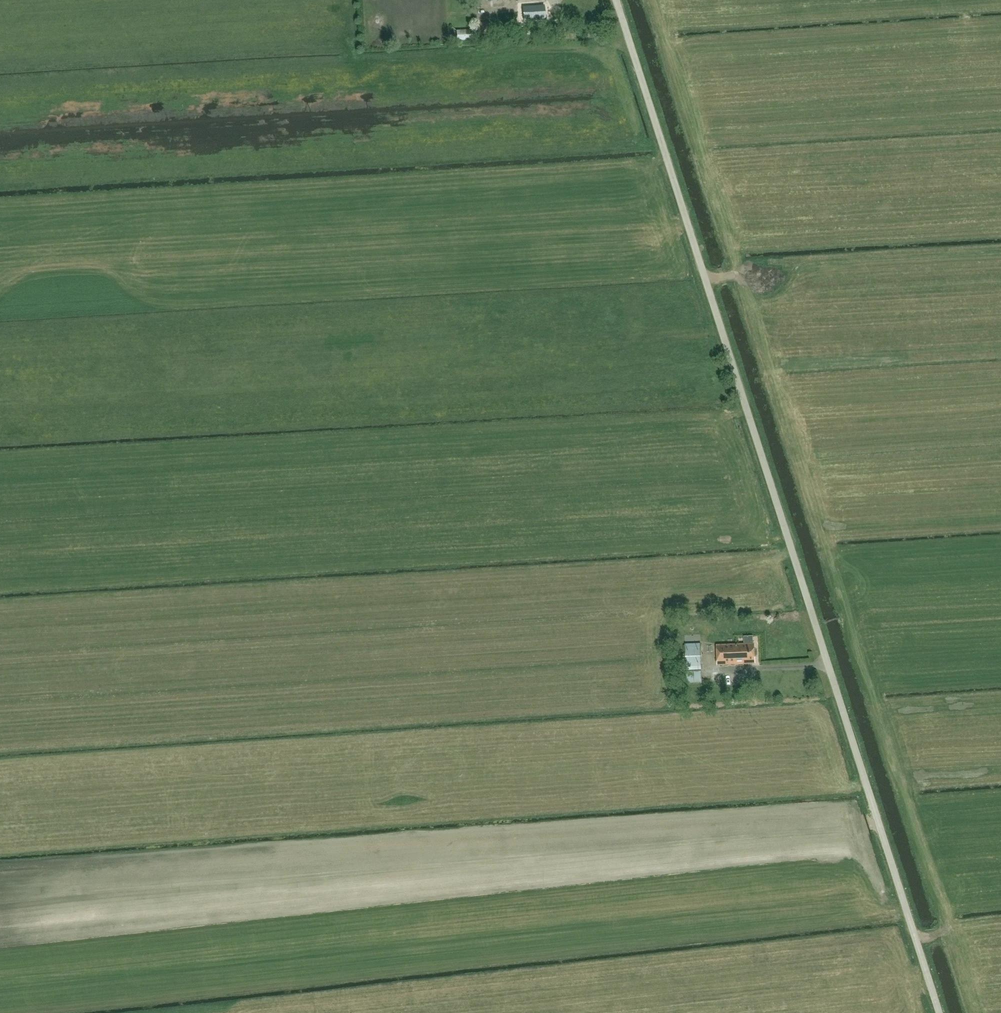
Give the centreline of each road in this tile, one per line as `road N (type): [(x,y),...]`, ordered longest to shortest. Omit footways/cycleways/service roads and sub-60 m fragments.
road 1 (unclassified): [(938,1012),(616,0)]

